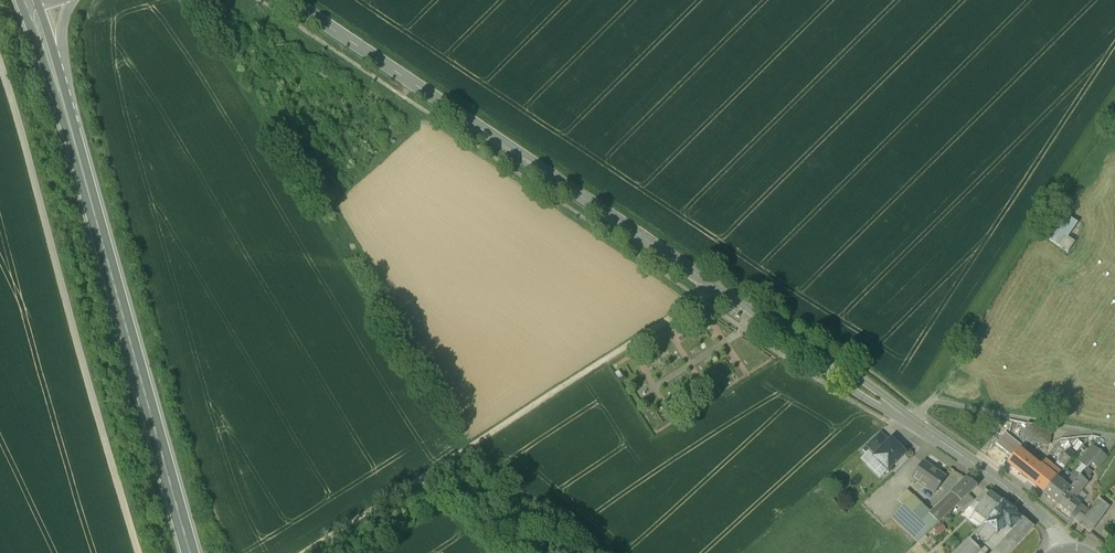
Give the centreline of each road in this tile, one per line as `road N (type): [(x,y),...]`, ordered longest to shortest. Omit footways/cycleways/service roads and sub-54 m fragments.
road 1 (tertiary): [(287,0),(911,421),(1038,515),(1065,552)]
road 2 (primary): [(57,76),(189,552)]
road 3 (track): [(416,481),(712,289)]
road 4 (track): [(416,481),(313,552)]

